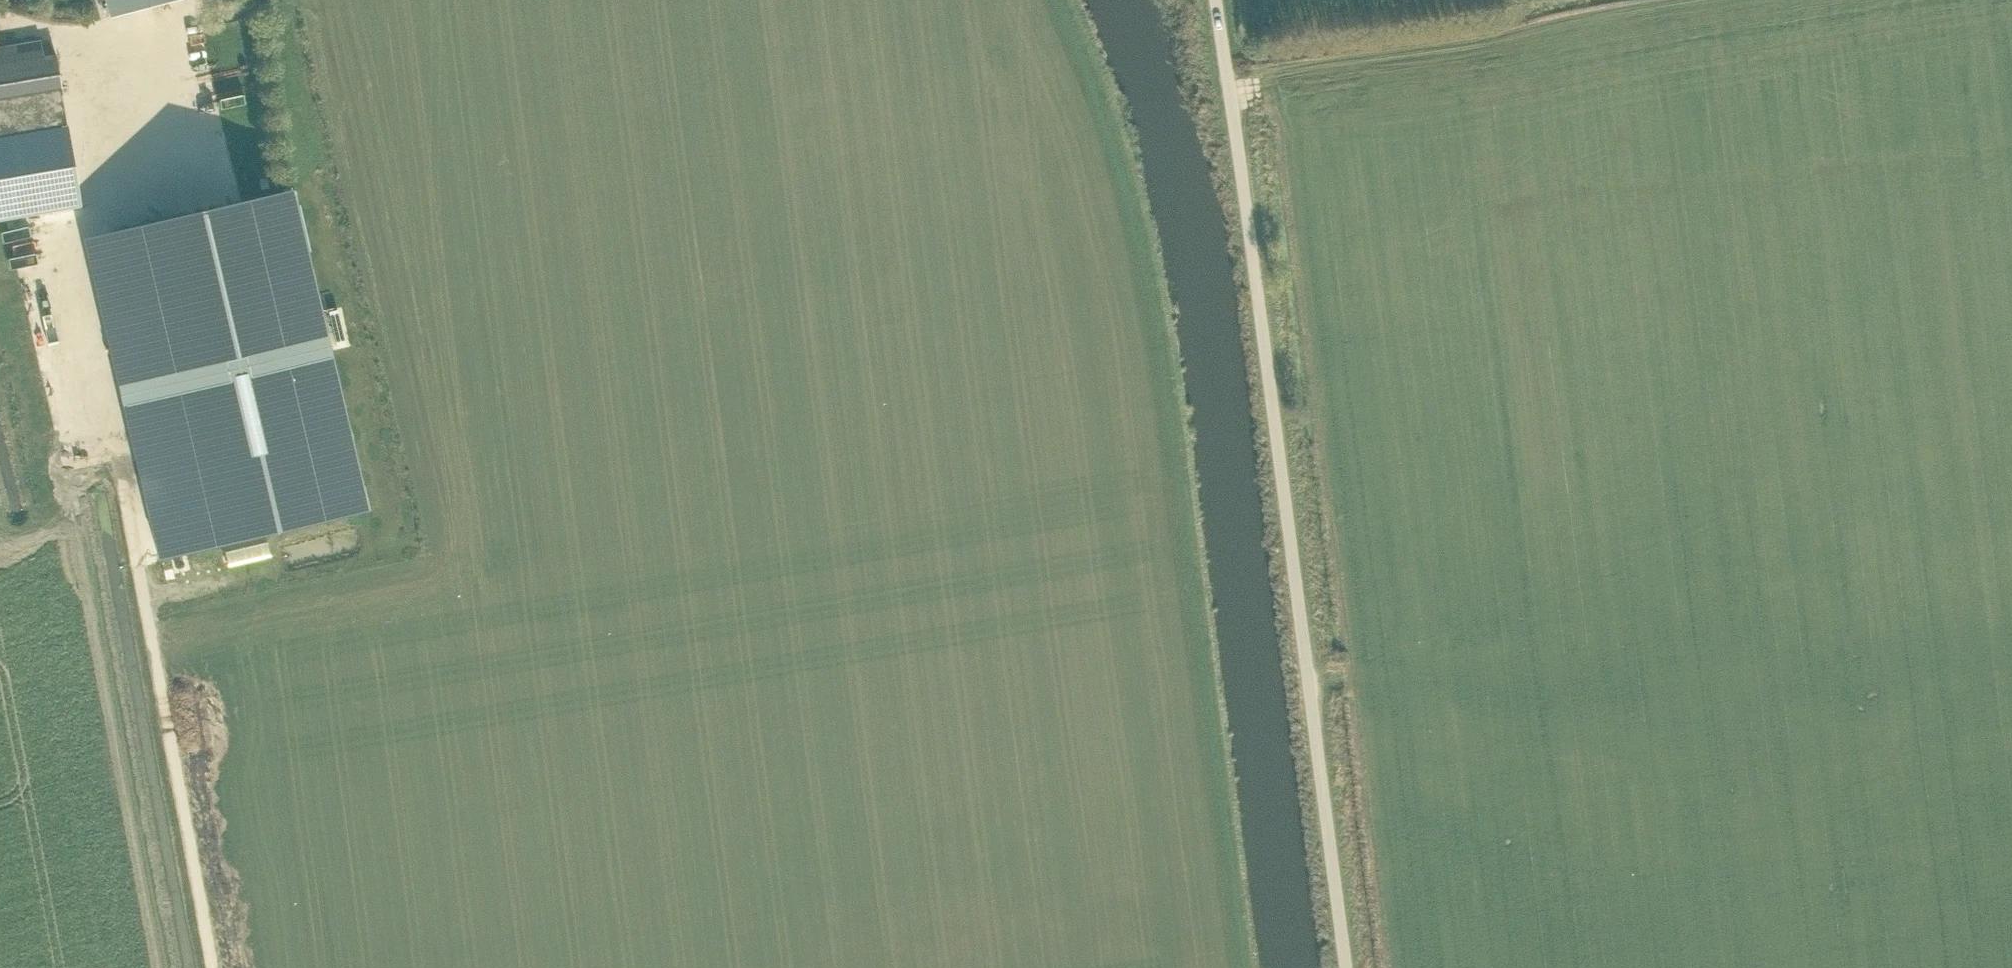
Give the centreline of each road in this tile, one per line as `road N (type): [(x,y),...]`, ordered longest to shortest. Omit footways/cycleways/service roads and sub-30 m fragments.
road 1 (unclassified): [(1345,967),(1215,0)]

